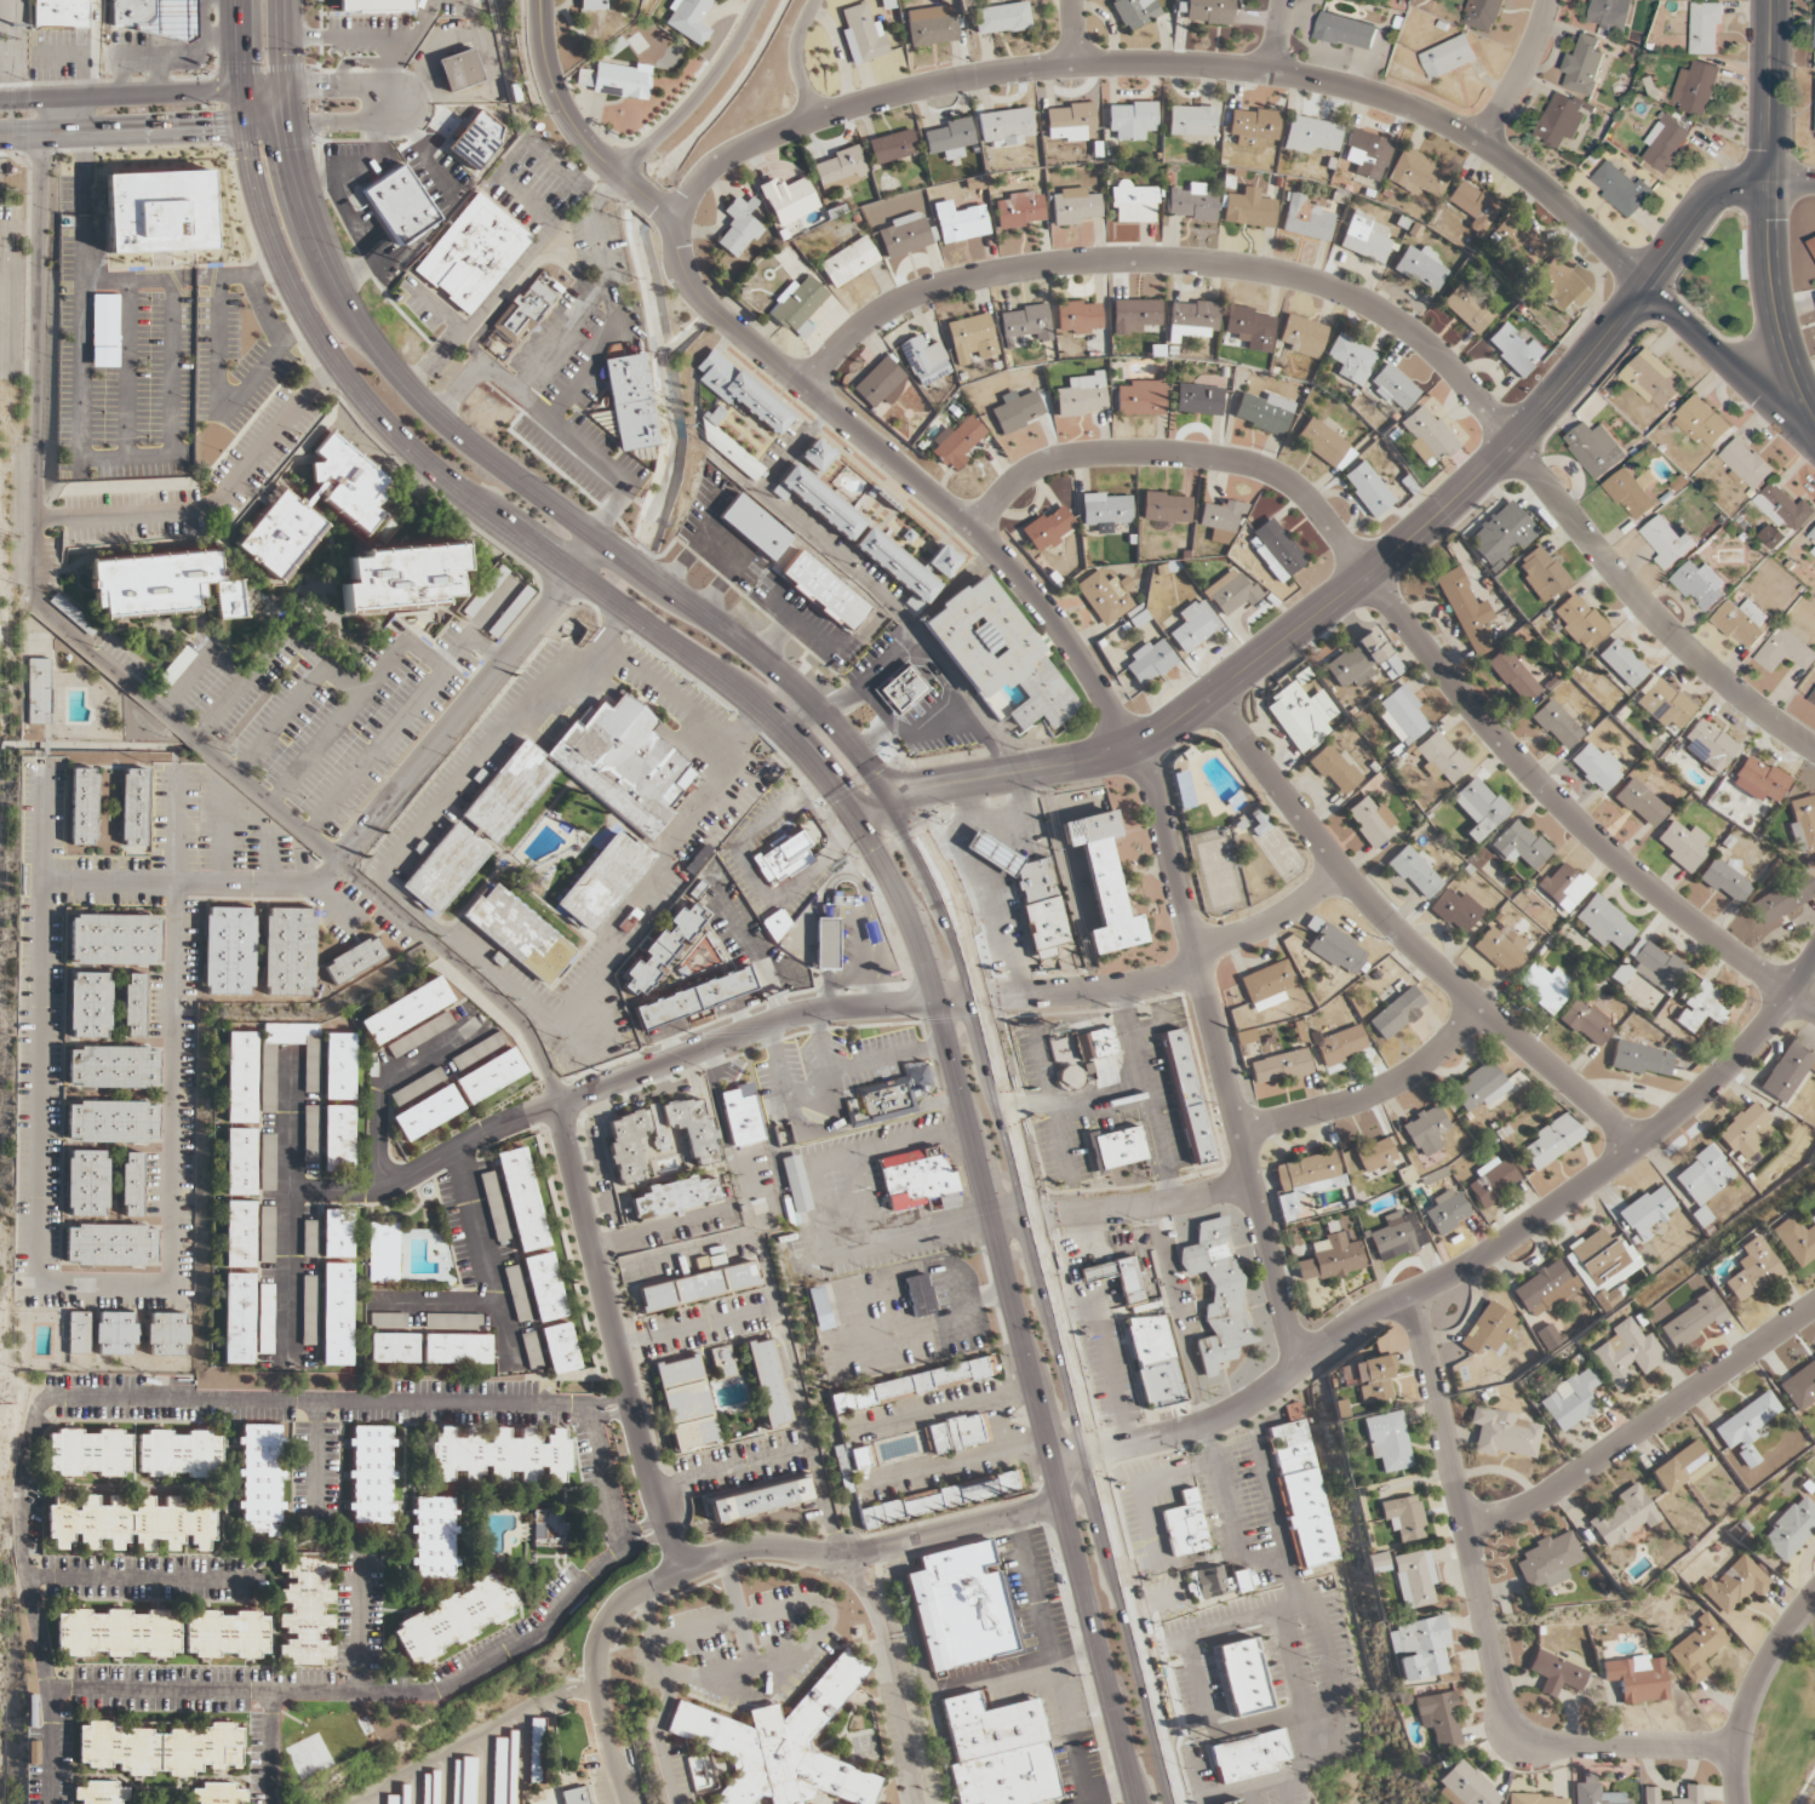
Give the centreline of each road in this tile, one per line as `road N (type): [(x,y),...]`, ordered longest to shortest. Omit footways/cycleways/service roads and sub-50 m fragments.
road 1 (primary): [(236,0),(240,88),(260,207),(296,297),(334,363),(413,454),(792,738),(857,819),(916,929),(1138,1803)]
road 2 (residential): [(1300,1364),(1152,788),(1030,590),(972,529),(702,299),(679,265),(680,222)]
road 3 (residential): [(1814,749),(1685,649),(1452,367),(1378,309),(1321,284),(1172,260),(1009,270),(881,311),(805,388)]
road 4 (primary): [(1179,1803),(971,966),(949,907),(888,800),(794,686)]
road 5 (tertiary): [(857,819),(922,786),(1128,746),(1208,698),(1369,575),(1512,443),(1705,202),(1769,182)]
road 6 (residential): [(1814,1010),(1644,884),(1541,785),(1309,497),(1284,480),(1256,466),(1172,453),(1077,456),(1008,486),(972,529)]
road 7 (residential): [(1642,284),(1533,179),(1441,121),(1334,85),(1198,65),(1077,65),(966,79),(814,119),(710,167),(694,182),(680,222)]
road 8 (residential): [(1059,1491),(1092,1456),(1191,1431),(1266,1392),(1373,1305),(1483,1255),(1639,1146),(1707,1090),(1792,996),(1814,955)]
road 9 (primary): [(794,686),(489,459),(374,347),(314,247),(292,185),(282,0)]
road 10 (residential): [(557,1105),(527,1030),(502,1004),(33,602)]
road 11 (residential): [(1735,1748),(1521,1740),(1500,1703),(1407,1293)]
road 12 (residential): [(1639,1146),(1481,1010),(1342,870),(1208,698)]
road 13 (residential): [(852,1554),(774,1272),(992,1221)]
road 14 (residential): [(557,1105),(675,1571)]
road 15 (residential): [(33,602),(38,137)]
road 16 (residential): [(937,1001),(1168,978),(1223,943),(1279,921),(1342,870)]
road 17 (tertiary): [(1772,0),(1771,280),(1790,363),(1814,420)]
road 18 (residential): [(332,864),(572,573),(591,533)]
road 19 (residential): [(1465,1524),(1542,1499),(1814,1302)]
road 20 (residential): [(1059,1491),(1040,1508),(852,1554),(755,1546),(675,1571)]
road 21 (residential): [(937,1001),(788,1019),(557,1105)]
road 22 (secondary): [(284,87),(0,101)]
road 23 (secondary): [(0,138),(284,125)]
road 24 (residential): [(1239,1130),(1374,1094),(1414,1072),(1481,1010)]
road 25 (residential): [(992,1221),(1147,1207),(1250,1184)]
road 26 (residential): [(1814,441),(1642,284)]
road 27 (residential): [(1814,1592),(1776,1643),(1750,1697),(1735,1748),(1736,1803)]
road 28 (residential): [(758,0),(731,53),(681,116),(616,173)]
road 29 (residential): [(632,185),(561,110),(539,40),(539,0)]
road 30 (residential): [(1479,142),(1530,52),(1546,0)]
road 31 (residential): [(675,1571),(632,1594),(600,1628),(597,1688)]
road 32 (residential): [(407,108),(400,88),(284,87)]
road 33 (residential): [(284,125),(393,121),(407,108)]
road 34 (residential): [(814,119),(795,51),(813,0)]

